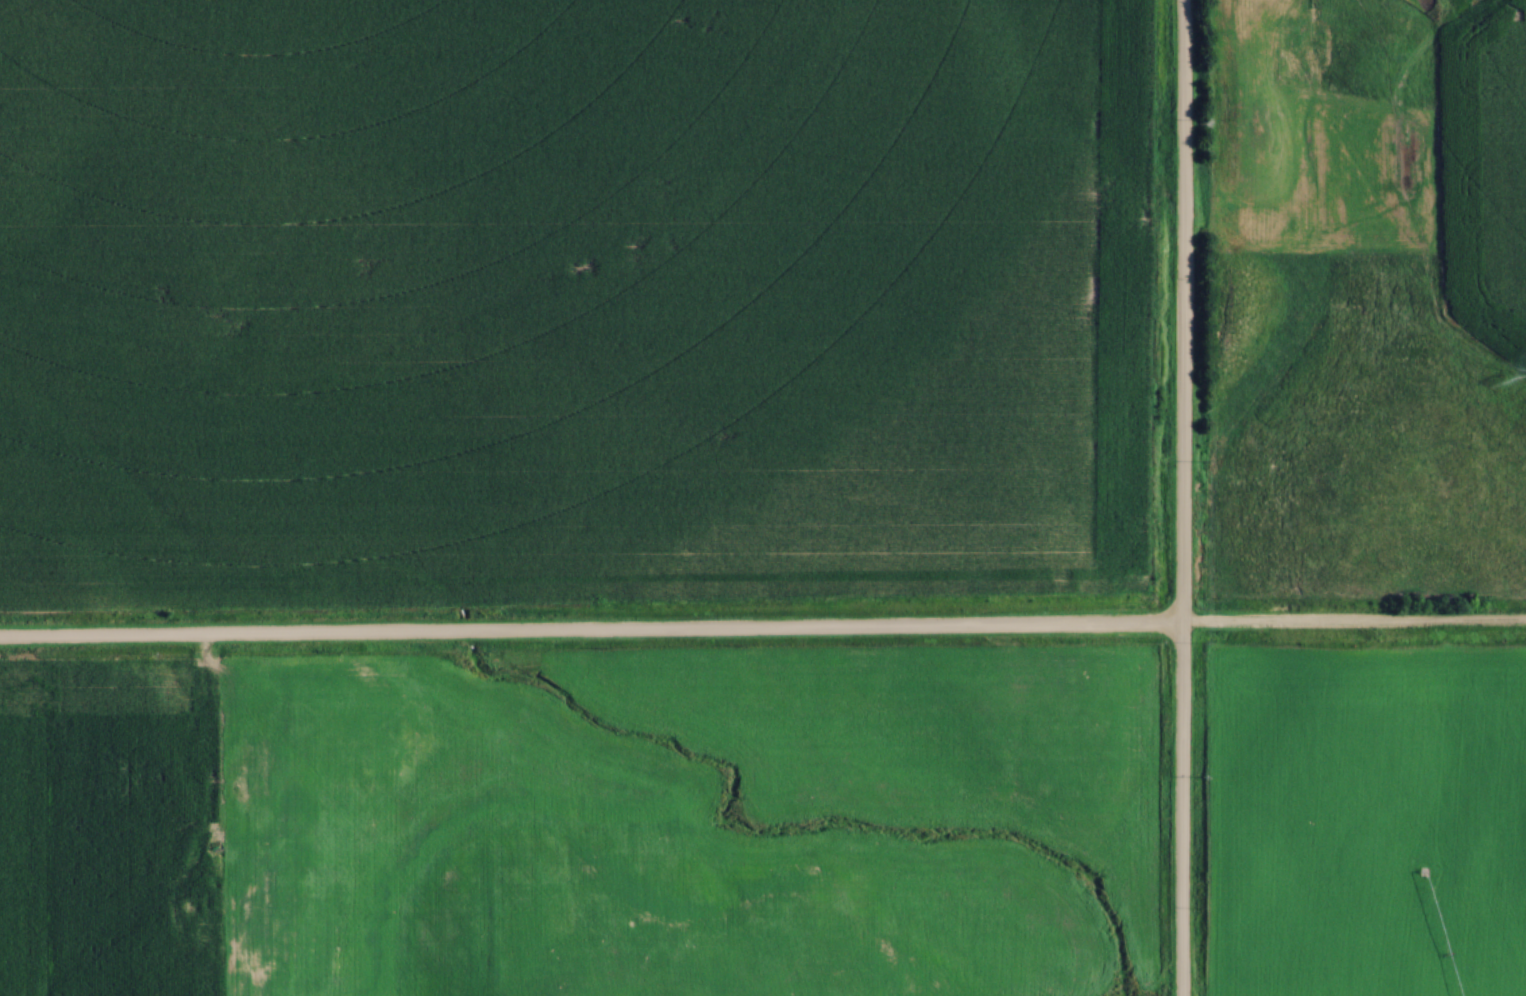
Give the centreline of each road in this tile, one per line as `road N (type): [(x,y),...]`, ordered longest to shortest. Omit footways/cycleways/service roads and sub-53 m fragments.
road 1 (residential): [(0,650),(1525,627)]
road 2 (tertiary): [(1181,0),(1181,995)]

